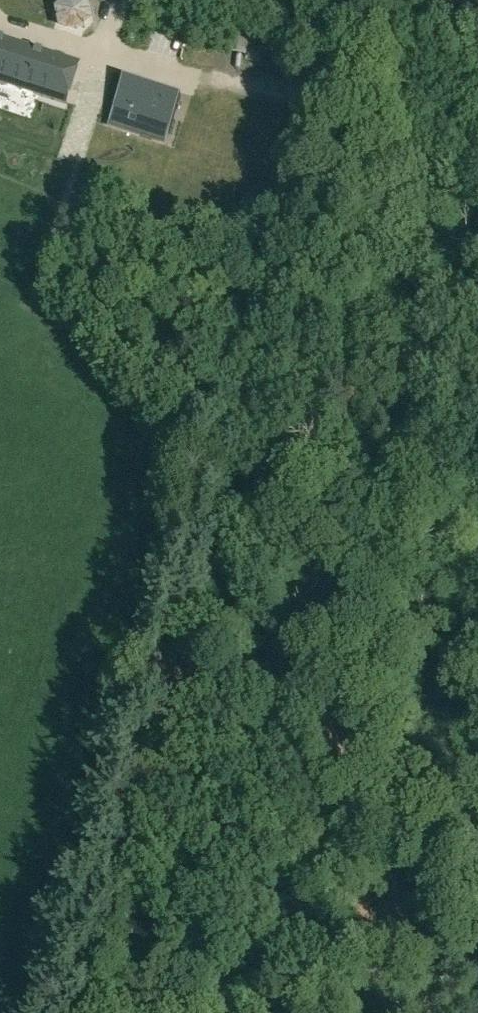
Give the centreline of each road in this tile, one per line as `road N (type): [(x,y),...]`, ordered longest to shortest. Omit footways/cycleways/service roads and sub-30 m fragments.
road 1 (track): [(477,13),(284,0)]

